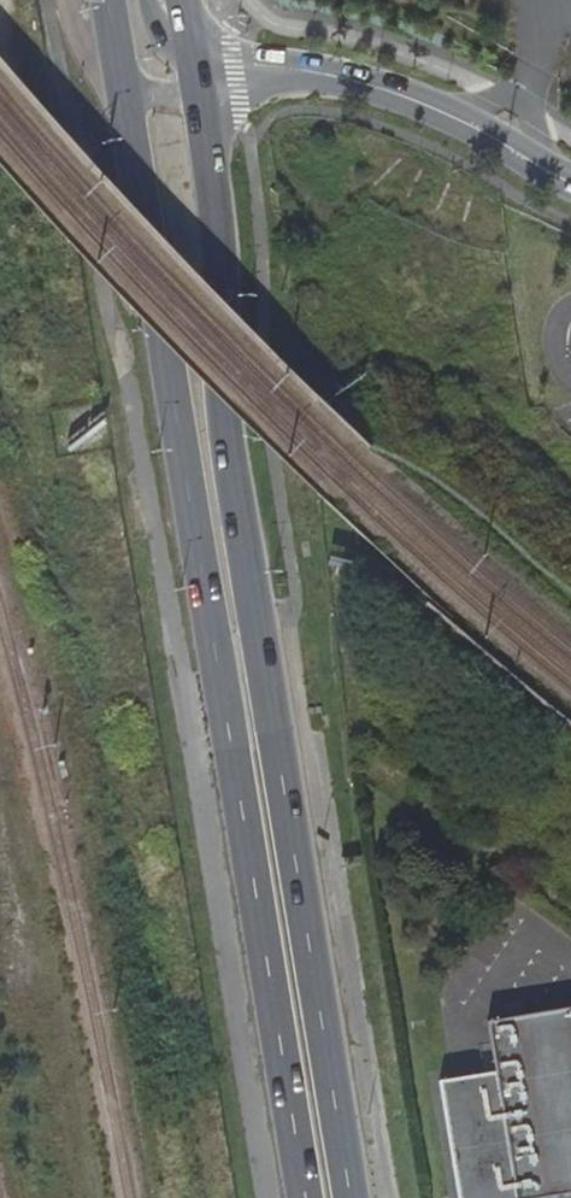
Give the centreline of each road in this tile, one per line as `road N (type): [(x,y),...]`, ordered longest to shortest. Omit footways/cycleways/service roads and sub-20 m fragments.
road 1 (primary): [(102,0),(304,1197)]
road 2 (primary): [(352,1197),(227,391),(196,69)]
road 3 (tertiary): [(196,69),(319,73),(369,85),(570,186)]

